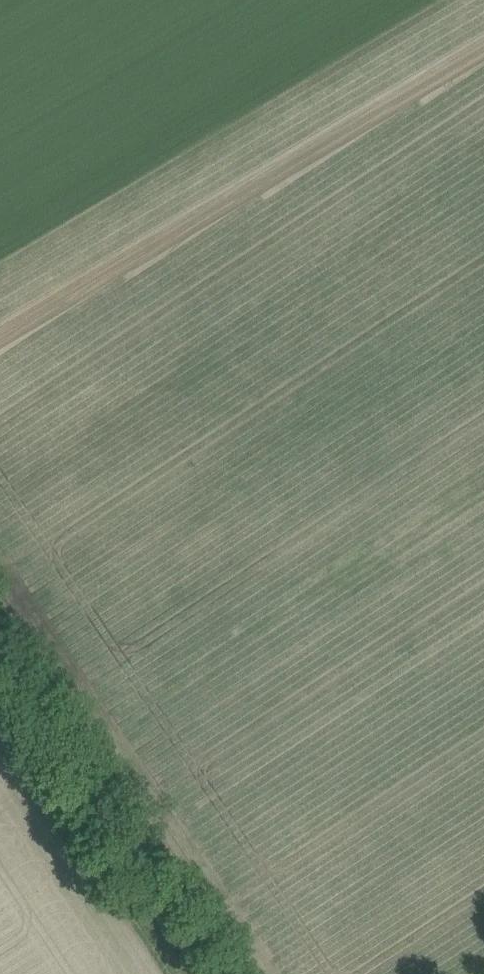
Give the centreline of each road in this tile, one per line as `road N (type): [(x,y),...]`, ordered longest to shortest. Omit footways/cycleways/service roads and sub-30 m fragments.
road 1 (tertiary): [(215,973),(0,651)]

